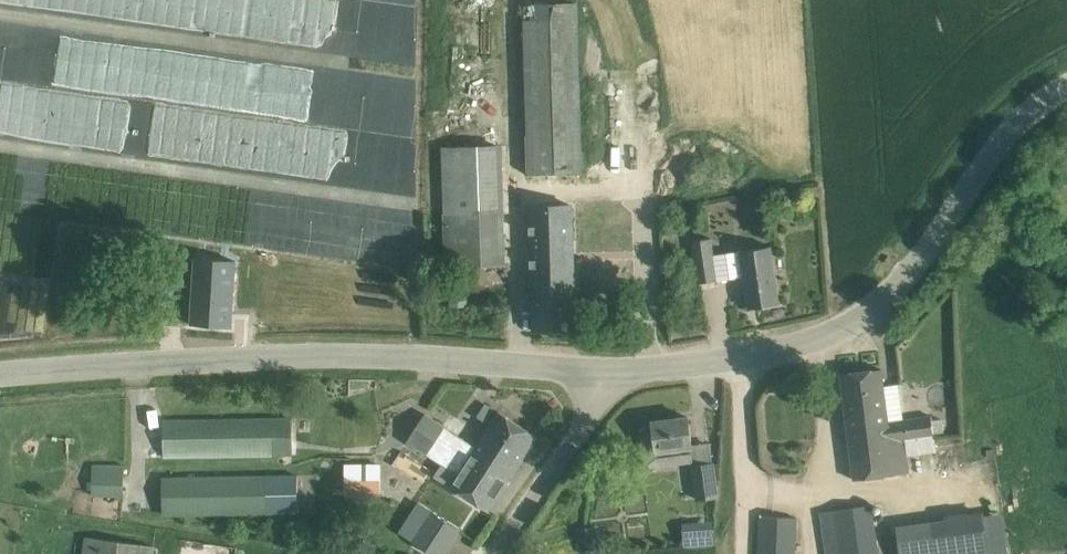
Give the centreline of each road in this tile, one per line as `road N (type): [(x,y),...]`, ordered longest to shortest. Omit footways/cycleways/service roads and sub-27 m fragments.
road 1 (unclassified): [(615,369),(362,354),(0,373)]
road 2 (unclassified): [(615,369),(768,350),(827,335),(874,308),(937,240),(1003,138),(1066,85)]
road 3 (unclassified): [(498,553),(615,369)]

